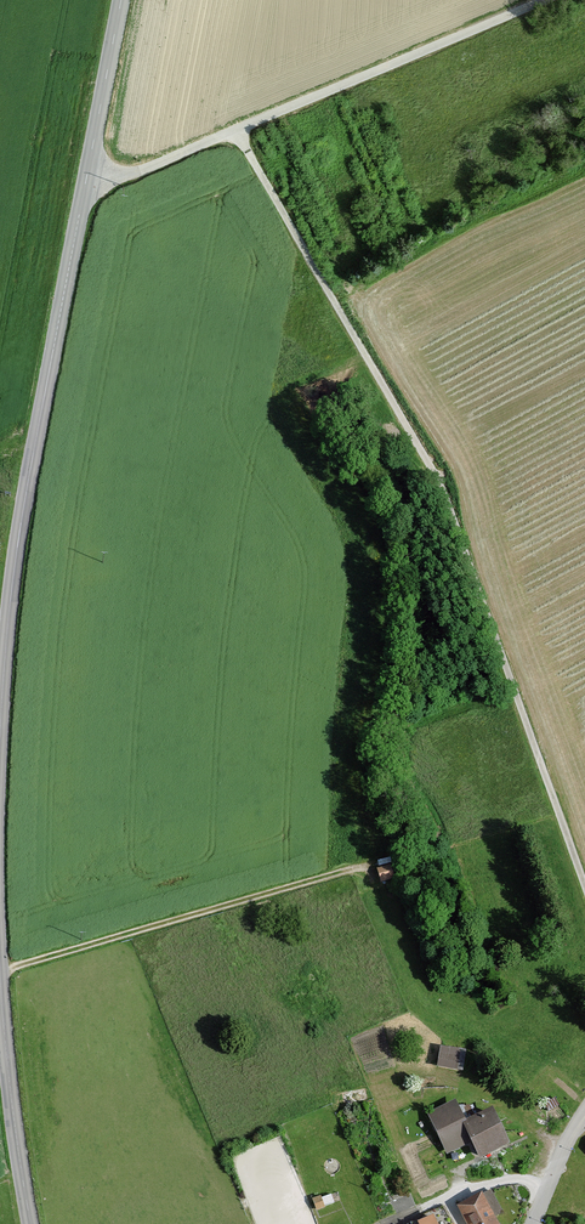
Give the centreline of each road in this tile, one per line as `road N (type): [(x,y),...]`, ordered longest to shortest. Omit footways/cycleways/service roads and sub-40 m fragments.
road 1 (track): [(584,893),(437,486),(235,130)]
road 2 (tertiary): [(83,196),(12,572),(0,698)]
road 3 (unclassified): [(83,196),(545,0)]
road 4 (track): [(377,861),(0,974)]
road 5 (tertiary): [(121,0),(83,196)]
road 6 (tertiary): [(0,1027),(30,1223)]
road 7 (residential): [(532,1223),(584,1113)]

